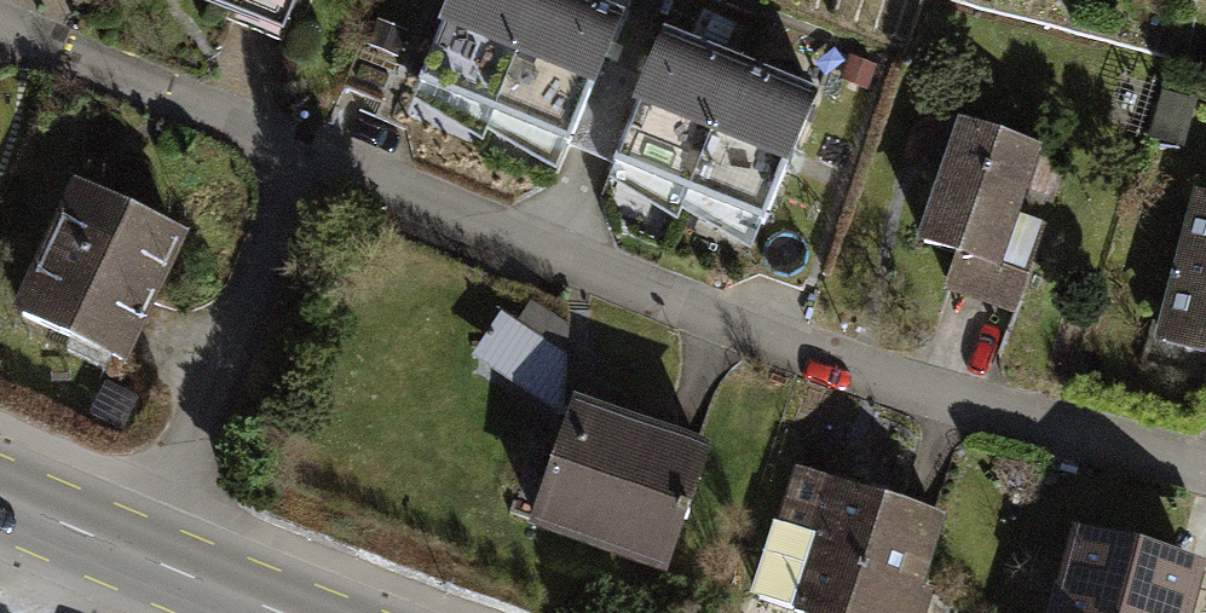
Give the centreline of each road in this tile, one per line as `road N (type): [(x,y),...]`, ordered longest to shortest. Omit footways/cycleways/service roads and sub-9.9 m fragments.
road 1 (residential): [(1205,473),(972,414),(307,161)]
road 2 (residential): [(143,554),(307,161)]
road 3 (residential): [(307,161),(0,21)]
road 4 (secondary): [(143,554),(296,612)]
road 5 (secondary): [(0,487),(143,554)]

